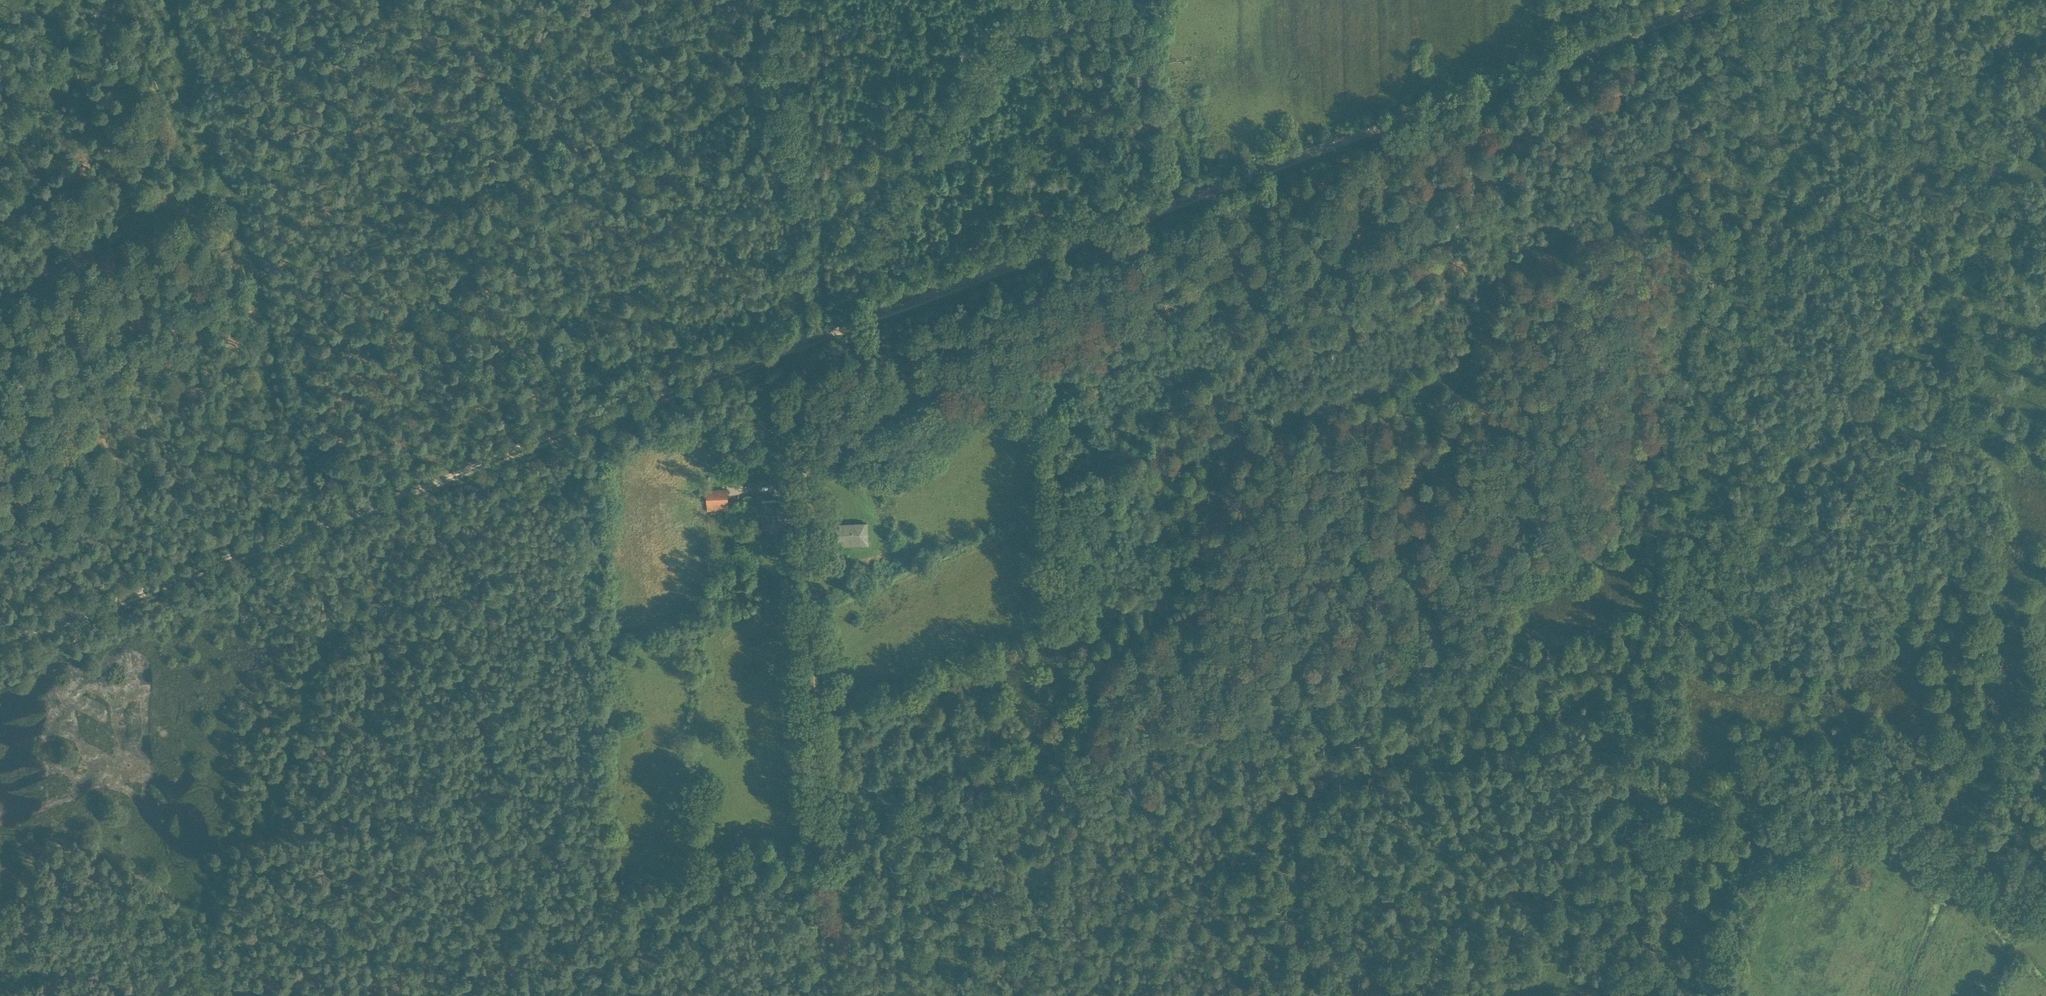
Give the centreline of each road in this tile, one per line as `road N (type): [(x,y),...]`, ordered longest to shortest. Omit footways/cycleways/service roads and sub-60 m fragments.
road 1 (track): [(1716,0),(802,341)]
road 2 (track): [(802,341),(0,643)]

